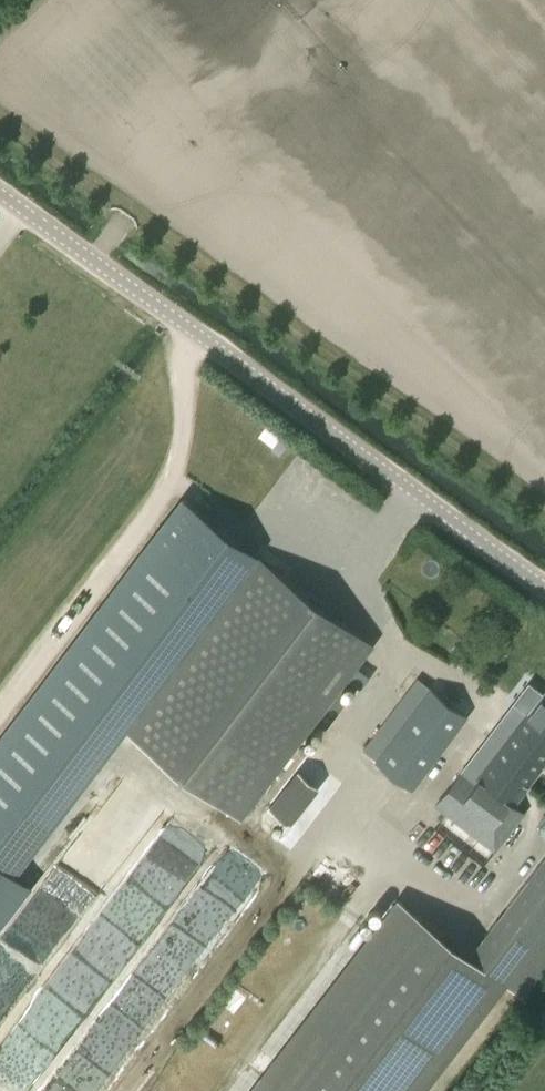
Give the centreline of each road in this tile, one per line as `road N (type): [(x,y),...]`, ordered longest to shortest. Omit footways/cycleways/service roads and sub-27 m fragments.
road 1 (unclassified): [(544,584),(0,191)]

